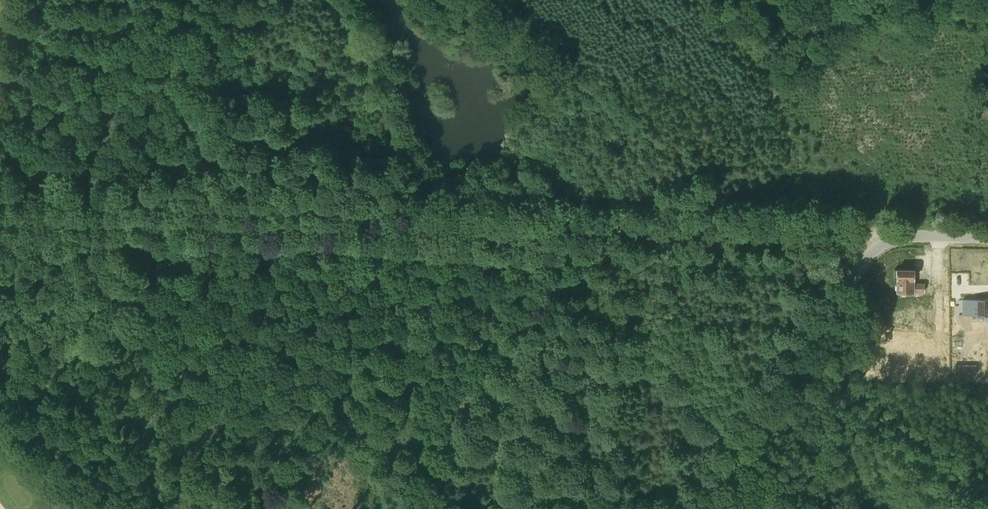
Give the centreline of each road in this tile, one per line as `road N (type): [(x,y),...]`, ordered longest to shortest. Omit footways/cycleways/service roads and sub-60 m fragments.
road 1 (track): [(469,229),(0,216)]
road 2 (tertiary): [(692,508),(877,250),(904,239),(987,239)]
road 3 (track): [(891,240),(469,229)]

